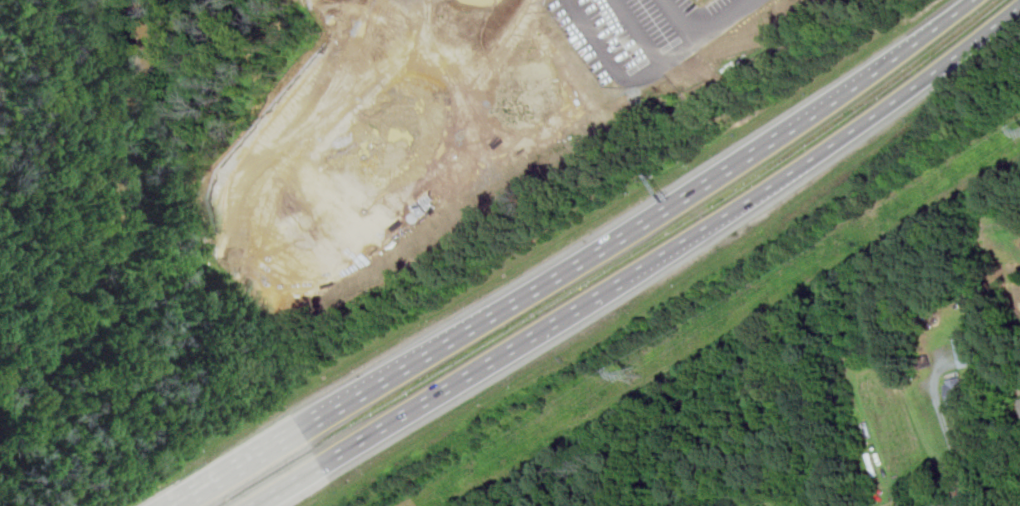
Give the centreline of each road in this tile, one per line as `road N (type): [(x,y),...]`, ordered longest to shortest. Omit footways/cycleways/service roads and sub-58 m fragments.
road 1 (motorway): [(812,114),(342,403)]
road 2 (motorway): [(624,280),(832,144),(1019,6)]
road 3 (motorway): [(321,464),(624,280)]
road 4 (motorway): [(973,0),(812,114)]
road 5 (motorway): [(299,429),(172,505)]

